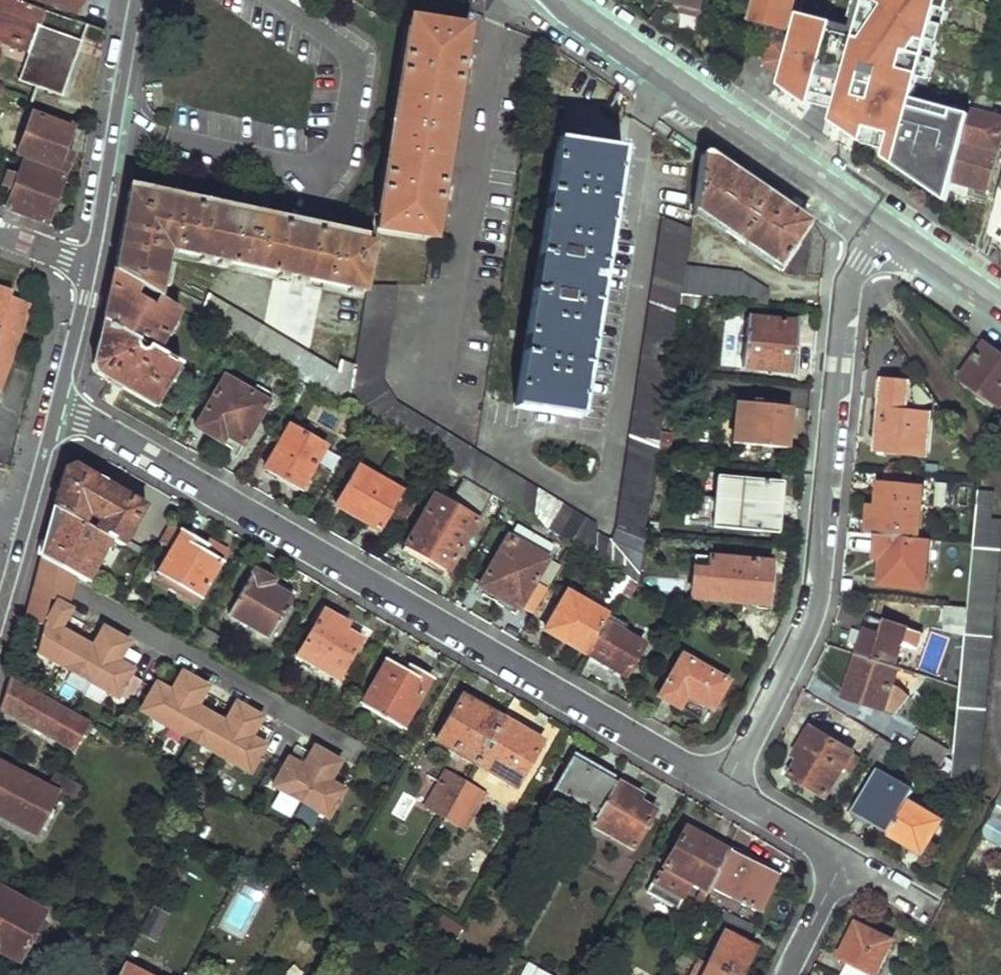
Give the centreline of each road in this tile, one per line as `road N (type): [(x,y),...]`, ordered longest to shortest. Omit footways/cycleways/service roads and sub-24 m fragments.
road 1 (residential): [(716,786),(57,409)]
road 2 (residential): [(716,786),(806,607),(847,295),(886,229)]
road 3 (secondary): [(554,0),(886,229)]
road 4 (tertiary): [(138,0),(90,267)]
road 5 (residential): [(845,864),(716,786)]
road 6 (tertiary): [(90,267),(57,409)]
road 7 (secondary): [(886,229),(1000,309)]
road 8 (residential): [(787,974),(845,864)]
road 9 (tertiary): [(57,409),(27,526)]

